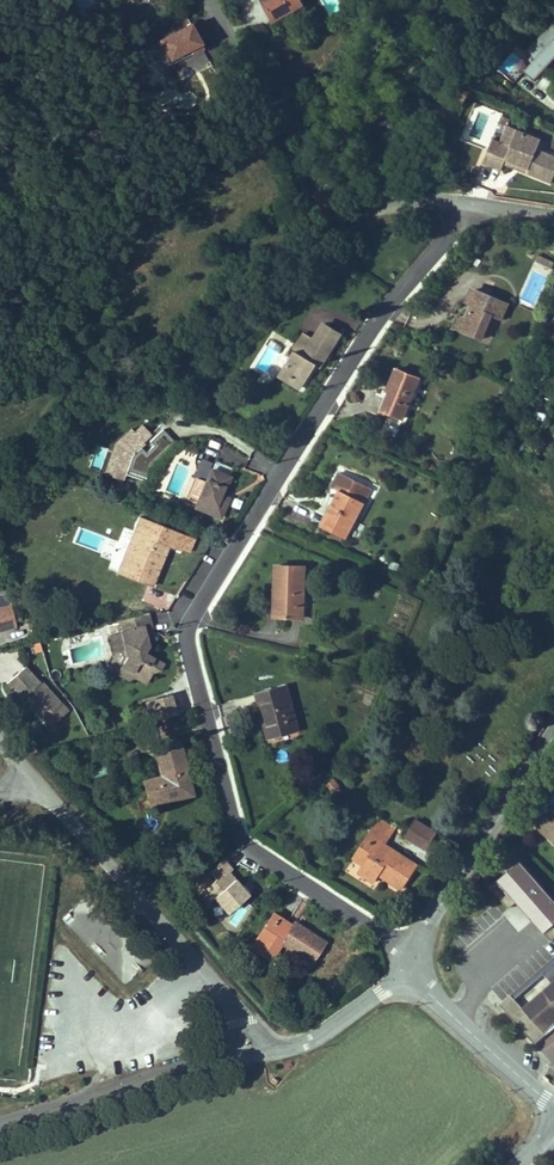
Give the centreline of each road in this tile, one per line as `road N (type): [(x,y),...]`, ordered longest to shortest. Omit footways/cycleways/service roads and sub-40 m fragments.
road 1 (residential): [(470,207),(378,317),(190,624),(242,837),(384,934),(408,964)]
road 2 (residential): [(470,207),(345,211),(328,204),(270,124),(208,0)]
road 3 (residential): [(0,740),(235,1010)]
road 4 (residential): [(553,729),(408,964)]
road 5 (track): [(318,194),(435,39),(490,0)]
road 6 (residential): [(0,1124),(231,1055)]
road 7 (residential): [(408,964),(553,1112)]
road 8 (residential): [(281,1046),(315,1035),(393,981)]

